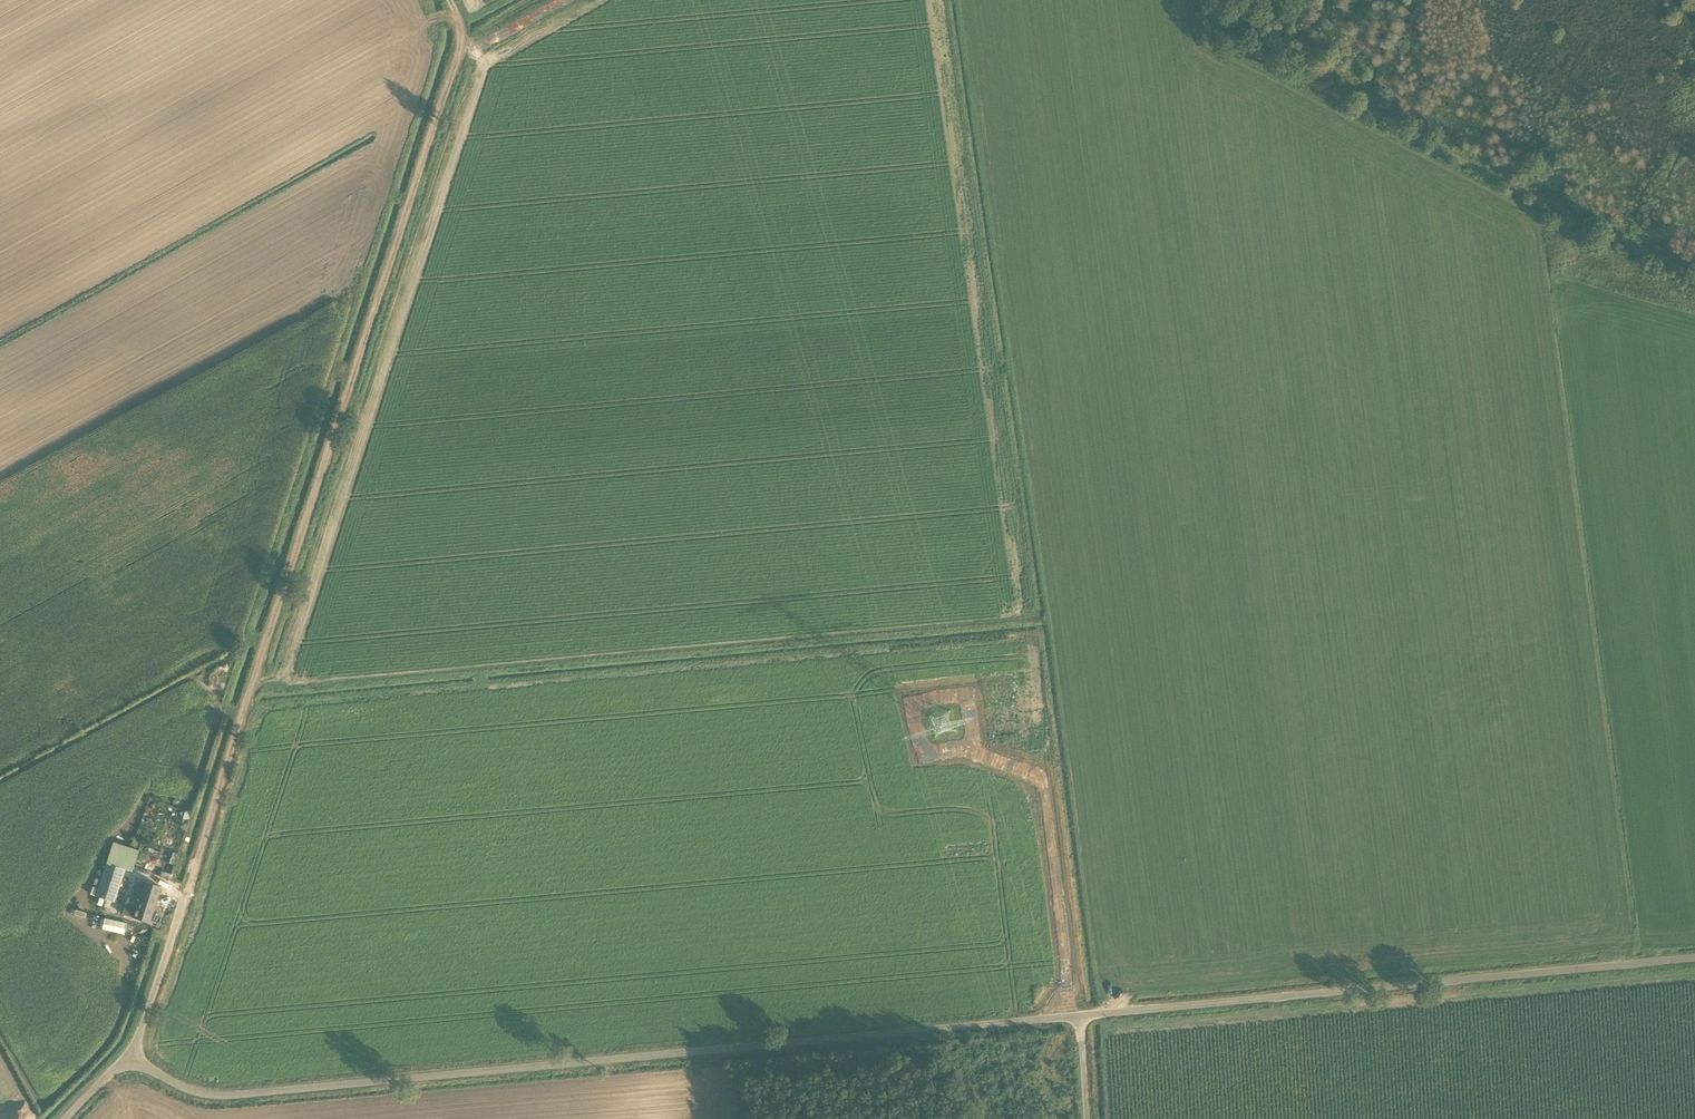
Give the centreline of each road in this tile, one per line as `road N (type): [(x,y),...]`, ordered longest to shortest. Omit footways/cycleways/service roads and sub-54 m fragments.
road 1 (unclassified): [(129,1055),(174,1083),(225,1095),(1081,1015)]
road 2 (track): [(446,0),(459,26),(448,86),(187,896)]
road 3 (unclassified): [(1081,1015),(1694,959)]
road 4 (track): [(1221,0),(1227,41),(1694,280)]
road 5 (unclassified): [(129,1055),(187,896)]

